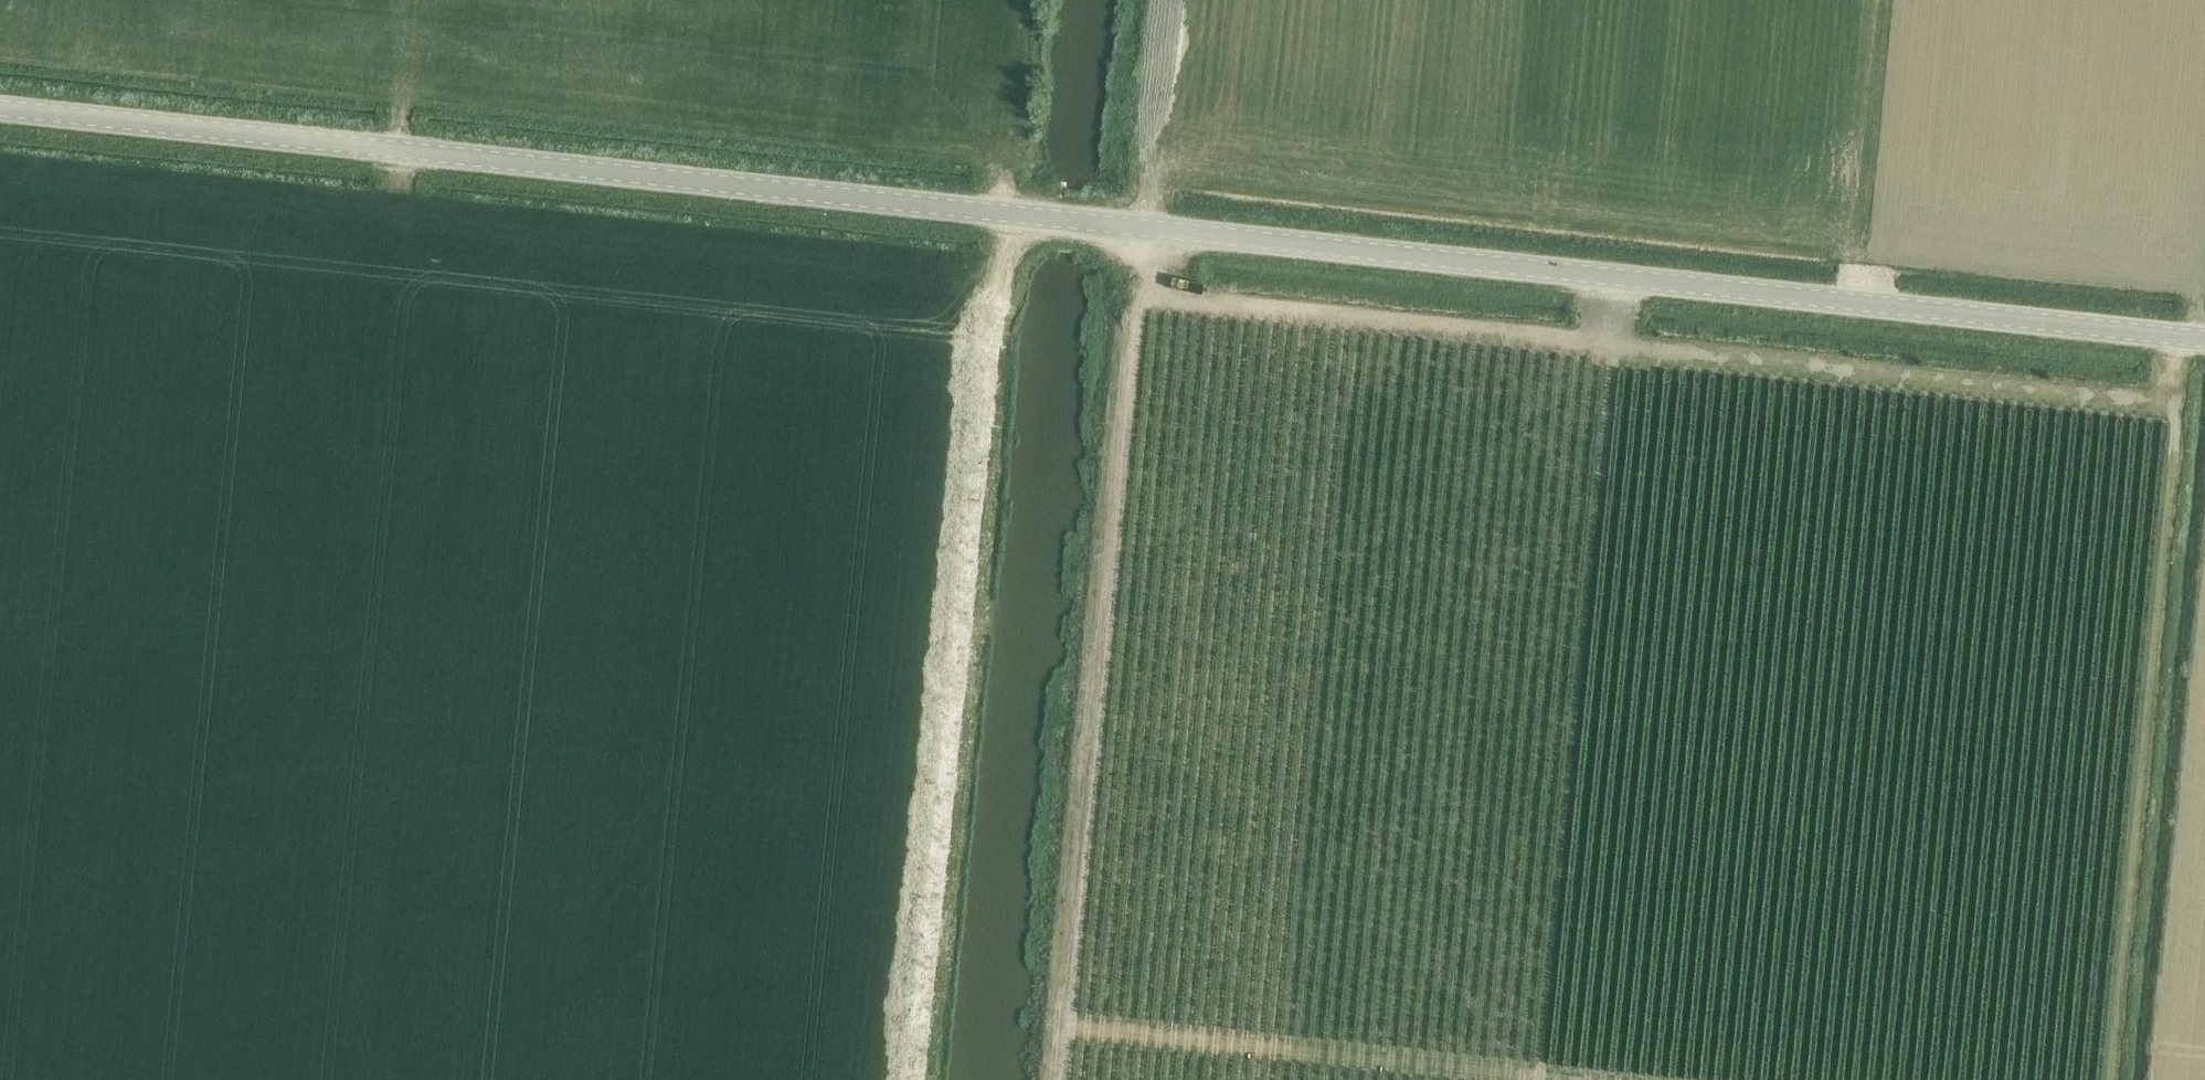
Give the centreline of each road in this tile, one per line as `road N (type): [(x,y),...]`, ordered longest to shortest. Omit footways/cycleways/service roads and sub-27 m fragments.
road 1 (tertiary): [(2204,340),(0,109)]

